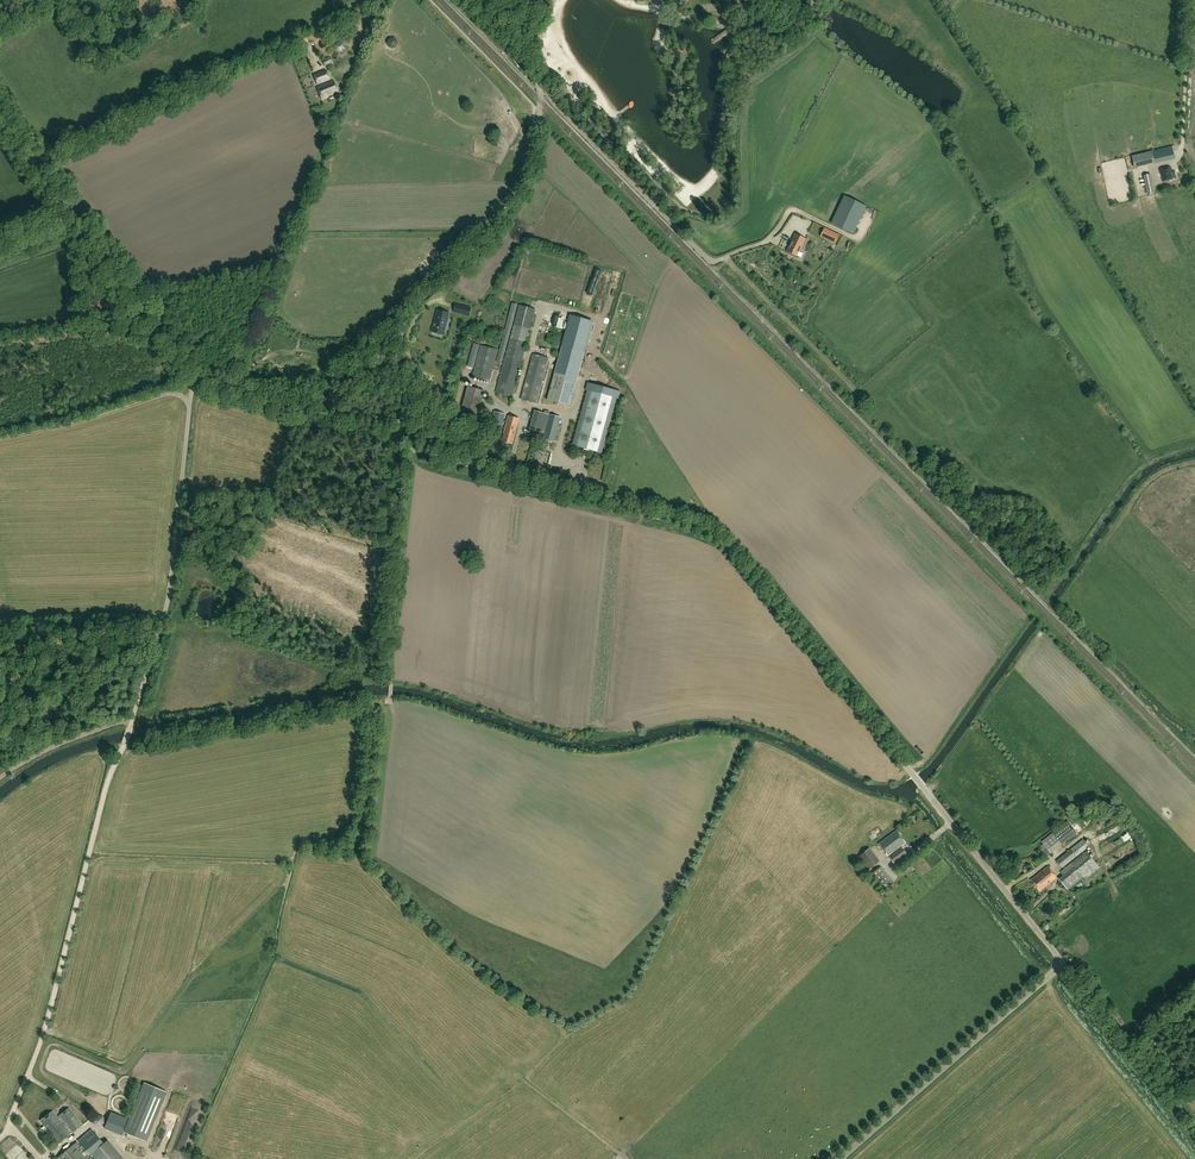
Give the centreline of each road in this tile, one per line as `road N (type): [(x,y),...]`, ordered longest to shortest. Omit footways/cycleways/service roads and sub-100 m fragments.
road 1 (unclassified): [(839,1158),(1062,963),(715,533),(397,443)]
road 2 (track): [(0,1140),(44,1035),(107,784),(167,606),(193,380)]
road 3 (unclassified): [(397,443),(193,380),(0,113)]
road 4 (unclassified): [(397,443),(406,404),(398,353),(405,319),(478,246),(519,192),(533,155),(539,78),(512,0)]

